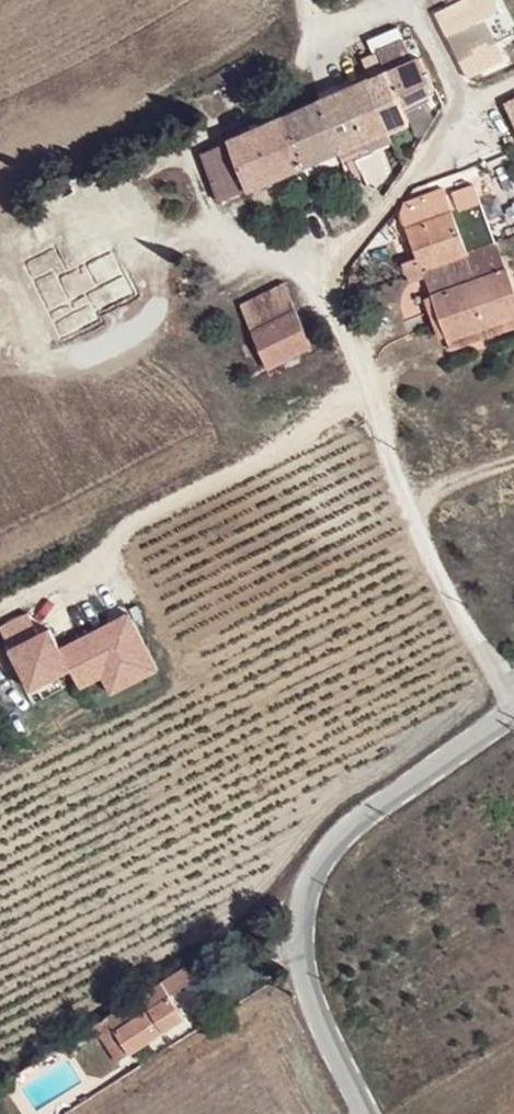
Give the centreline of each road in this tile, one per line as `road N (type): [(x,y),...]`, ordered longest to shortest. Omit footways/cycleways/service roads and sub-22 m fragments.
road 1 (residential): [(513,696),(429,554),(317,278),(459,125)]
road 2 (tertiary): [(365,1113),(299,982),(299,902),(332,848),(403,786),(513,710)]
road 3 (track): [(304,0),(304,39),(404,0)]
road 4 (track): [(407,0),(457,94),(459,125)]

